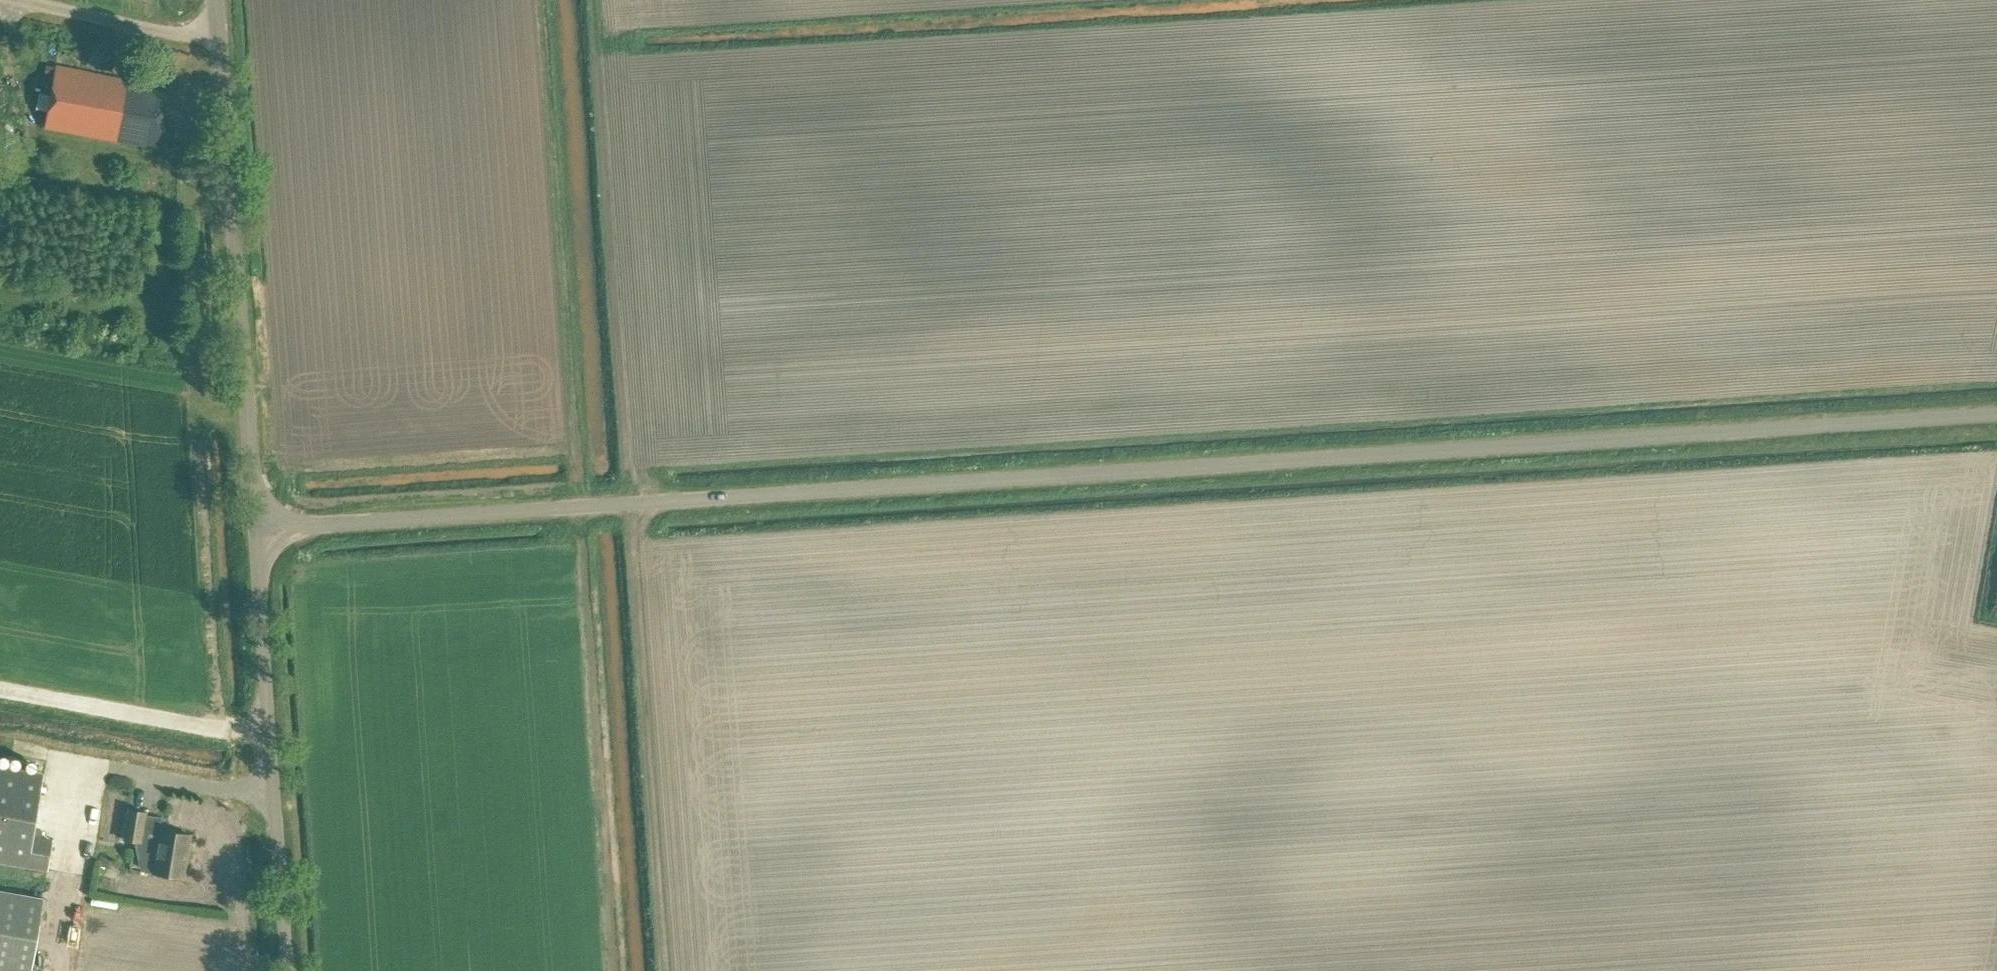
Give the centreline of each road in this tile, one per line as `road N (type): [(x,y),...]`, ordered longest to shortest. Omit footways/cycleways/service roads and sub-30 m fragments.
road 1 (unclassified): [(253,529),(1996,414)]
road 2 (unclassified): [(253,529),(213,0)]
road 3 (unclassified): [(286,970),(253,529)]

